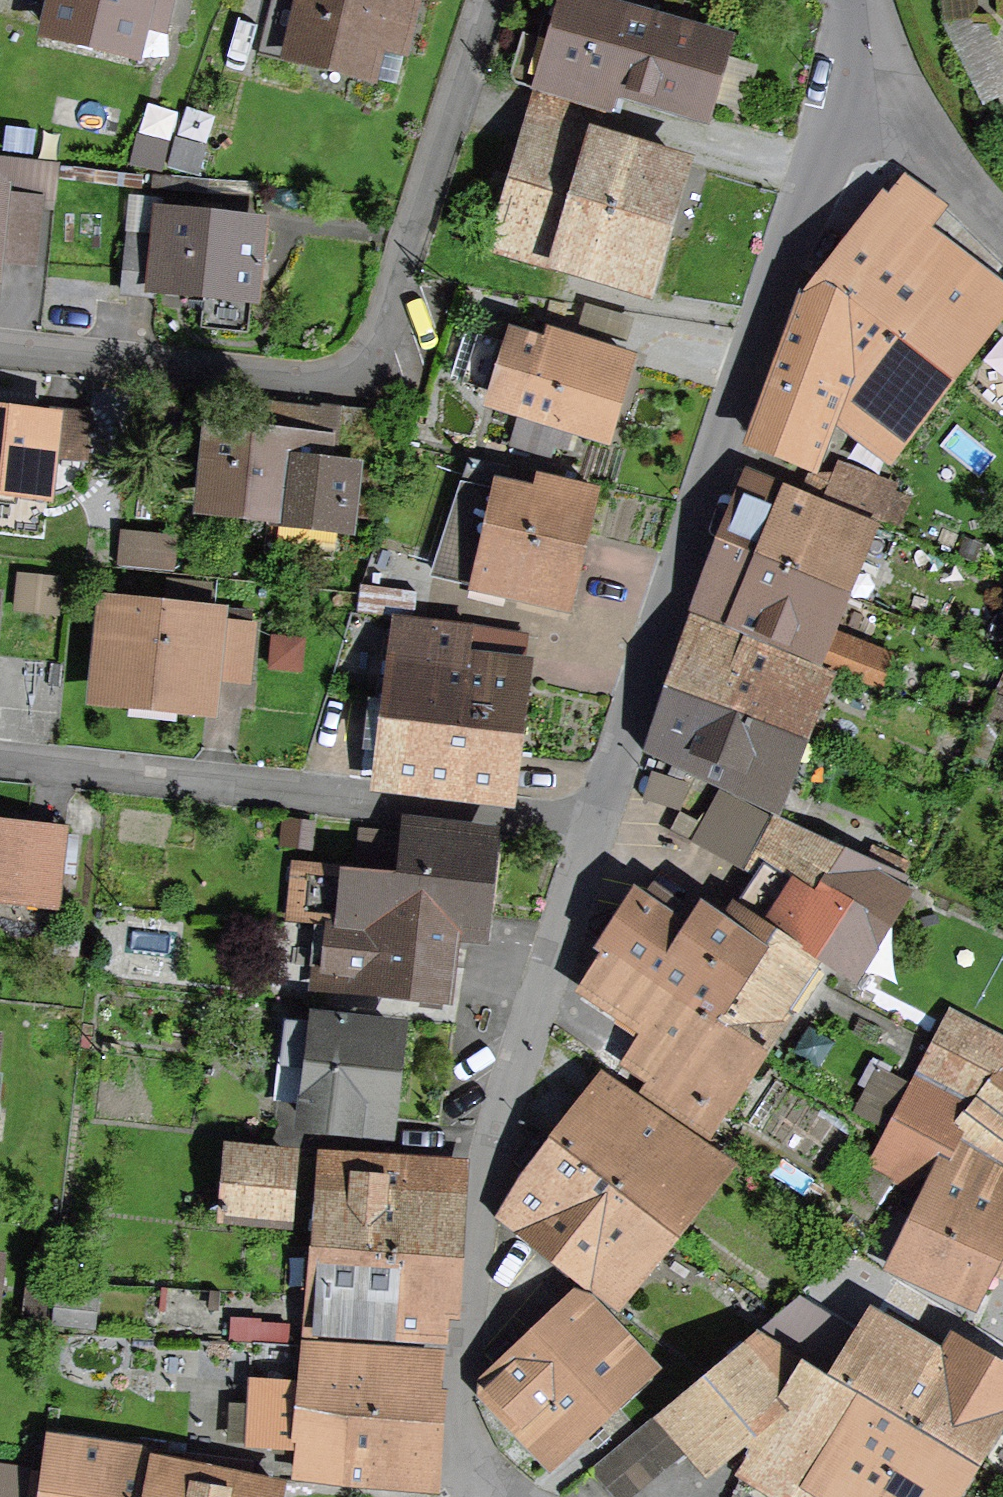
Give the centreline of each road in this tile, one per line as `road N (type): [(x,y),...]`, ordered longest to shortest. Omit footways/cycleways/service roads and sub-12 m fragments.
road 1 (residential): [(851,80),(591,829)]
road 2 (residential): [(491,0),(363,387),(0,352)]
road 3 (residential): [(591,829),(497,1147),(458,1431),(485,1496)]
road 4 (residential): [(0,768),(591,829)]
road 5 (residential): [(1002,235),(851,80)]

